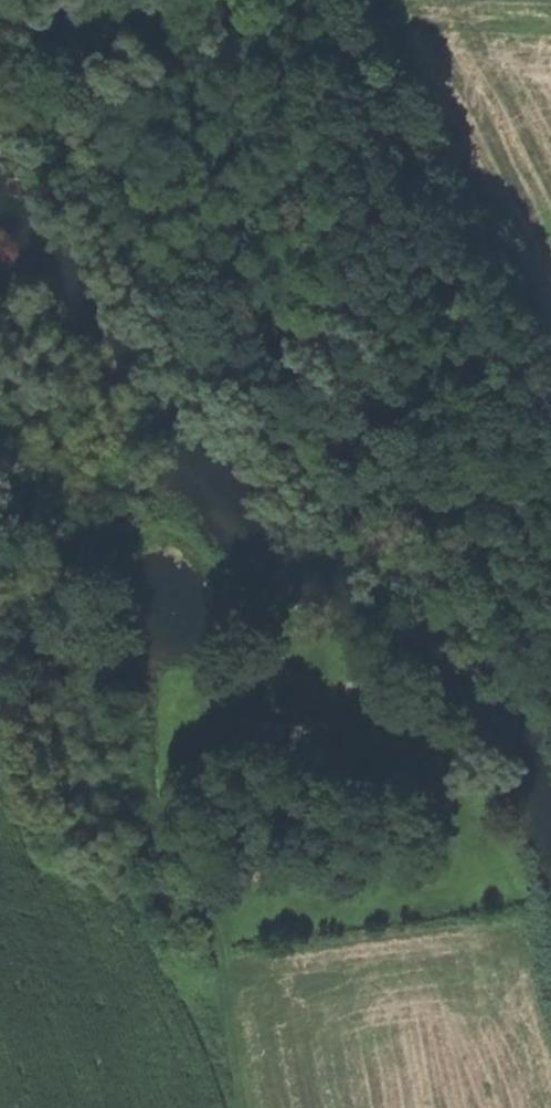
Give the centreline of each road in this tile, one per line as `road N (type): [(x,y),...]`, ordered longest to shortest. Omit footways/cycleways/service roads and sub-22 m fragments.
road 1 (track): [(550,386),(440,140),(344,0)]
road 2 (track): [(247,1107),(220,953)]

